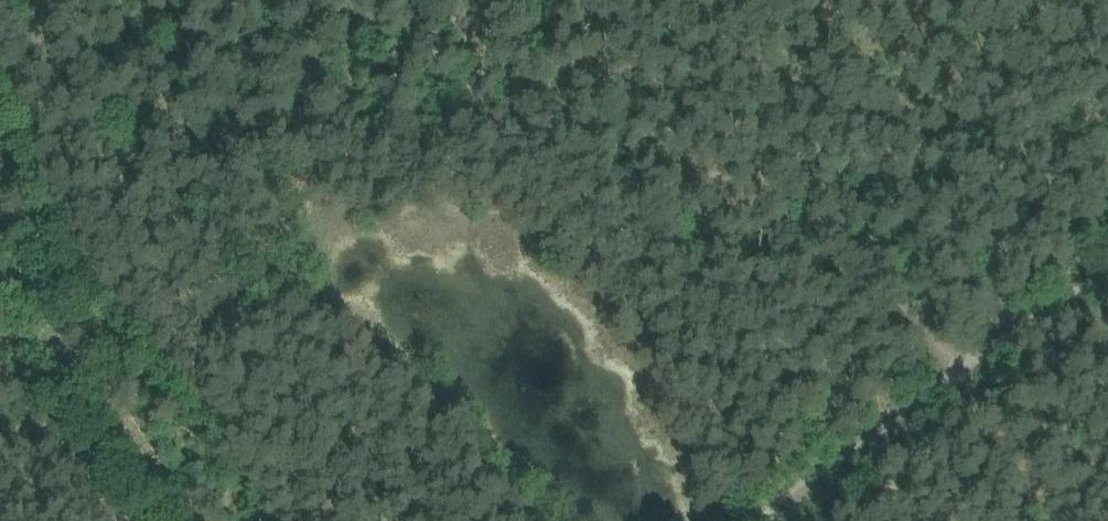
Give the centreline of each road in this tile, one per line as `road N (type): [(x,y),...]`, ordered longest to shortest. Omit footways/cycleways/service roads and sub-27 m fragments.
road 1 (track): [(44,218),(241,144),(540,118),(645,143)]
road 2 (track): [(761,520),(1107,272)]
road 3 (track): [(613,5),(487,52),(446,123)]
road 4 (track): [(645,143),(609,0)]

